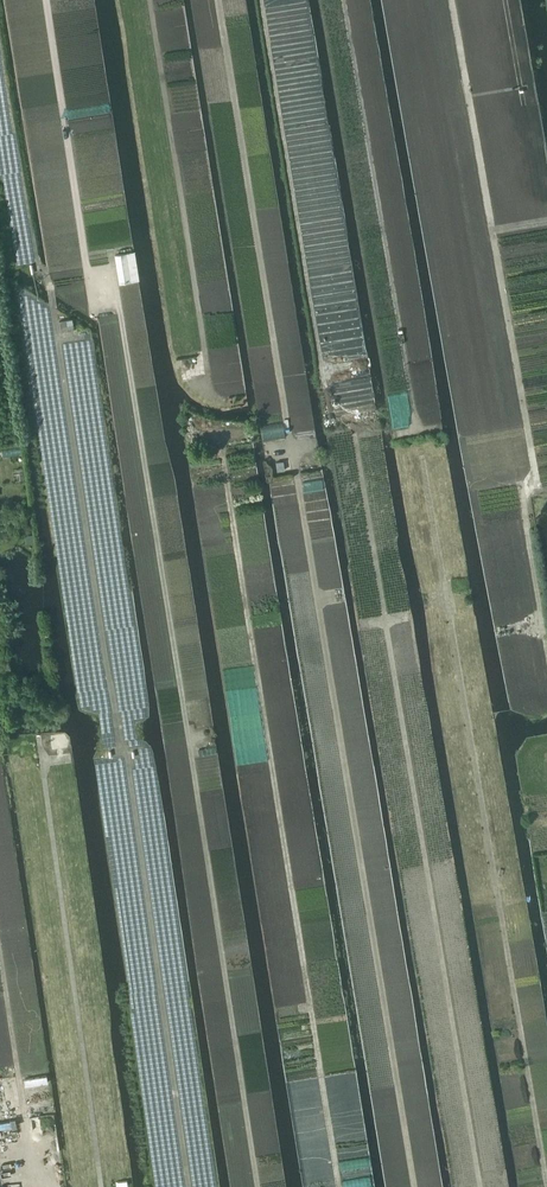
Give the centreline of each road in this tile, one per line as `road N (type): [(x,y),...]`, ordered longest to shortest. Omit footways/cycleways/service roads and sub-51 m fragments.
road 1 (track): [(212,403),(148,0)]
road 2 (track): [(34,1184),(0,943)]

